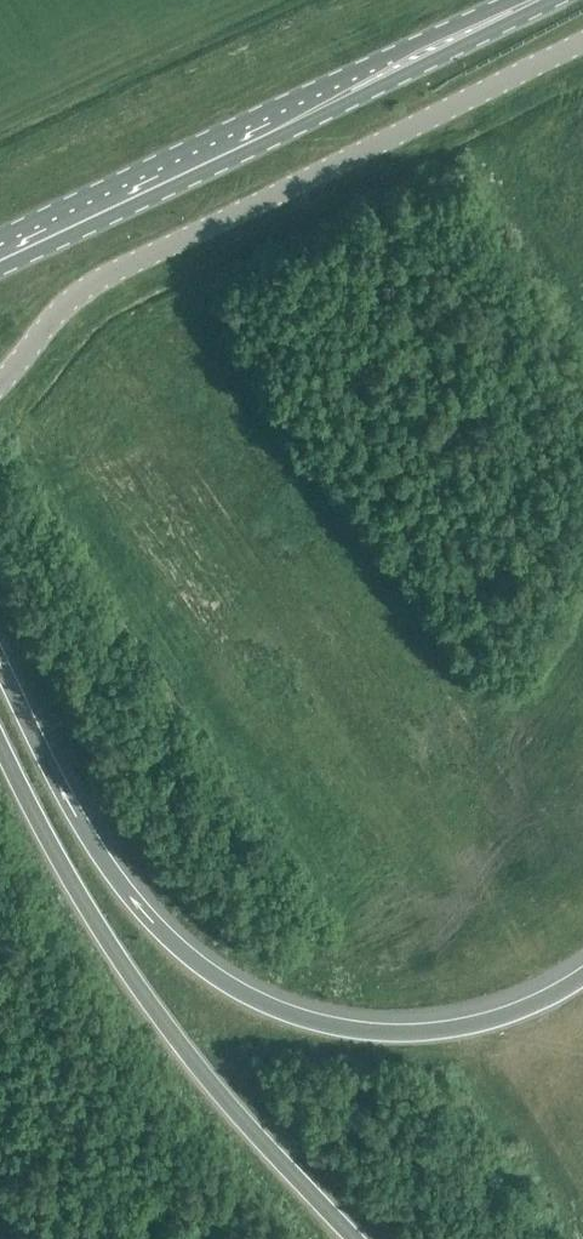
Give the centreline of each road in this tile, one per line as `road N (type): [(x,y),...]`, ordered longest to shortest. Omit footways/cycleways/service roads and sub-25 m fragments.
road 1 (motorway): [(582,978),(495,1020),(427,1033),(351,1030),(248,996),(171,941),(131,898),(58,787),(0,667)]
road 2 (unclassified): [(0,382),(92,282),(582,42)]
road 3 (primary): [(0,267),(553,0)]
road 4 (motorway): [(0,749),(128,975),(218,1098),(351,1238)]
road 5 (primary): [(511,0),(0,236)]

